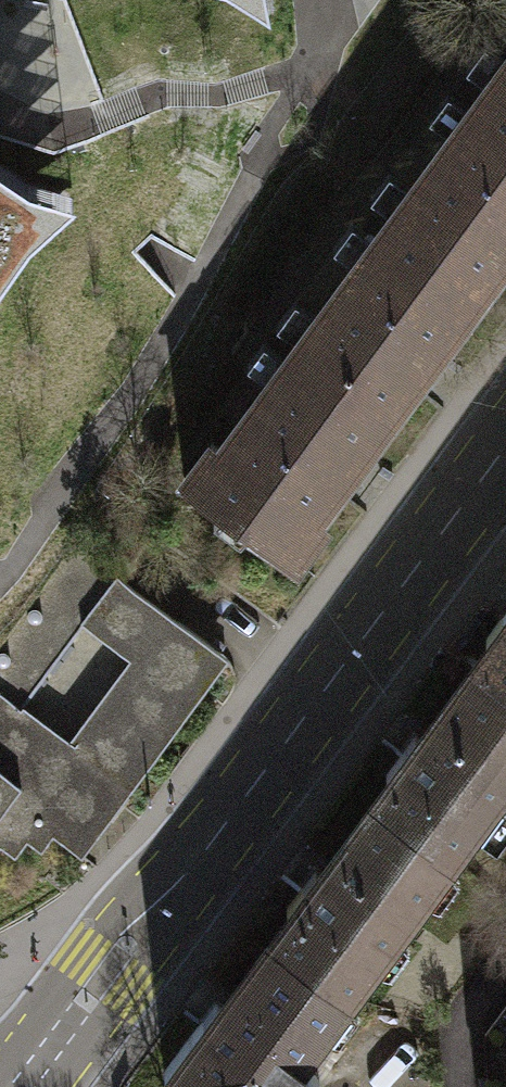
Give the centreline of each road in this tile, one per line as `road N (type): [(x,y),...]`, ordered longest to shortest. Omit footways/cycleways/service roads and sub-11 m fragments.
road 1 (secondary): [(26,1086),(505,444)]

